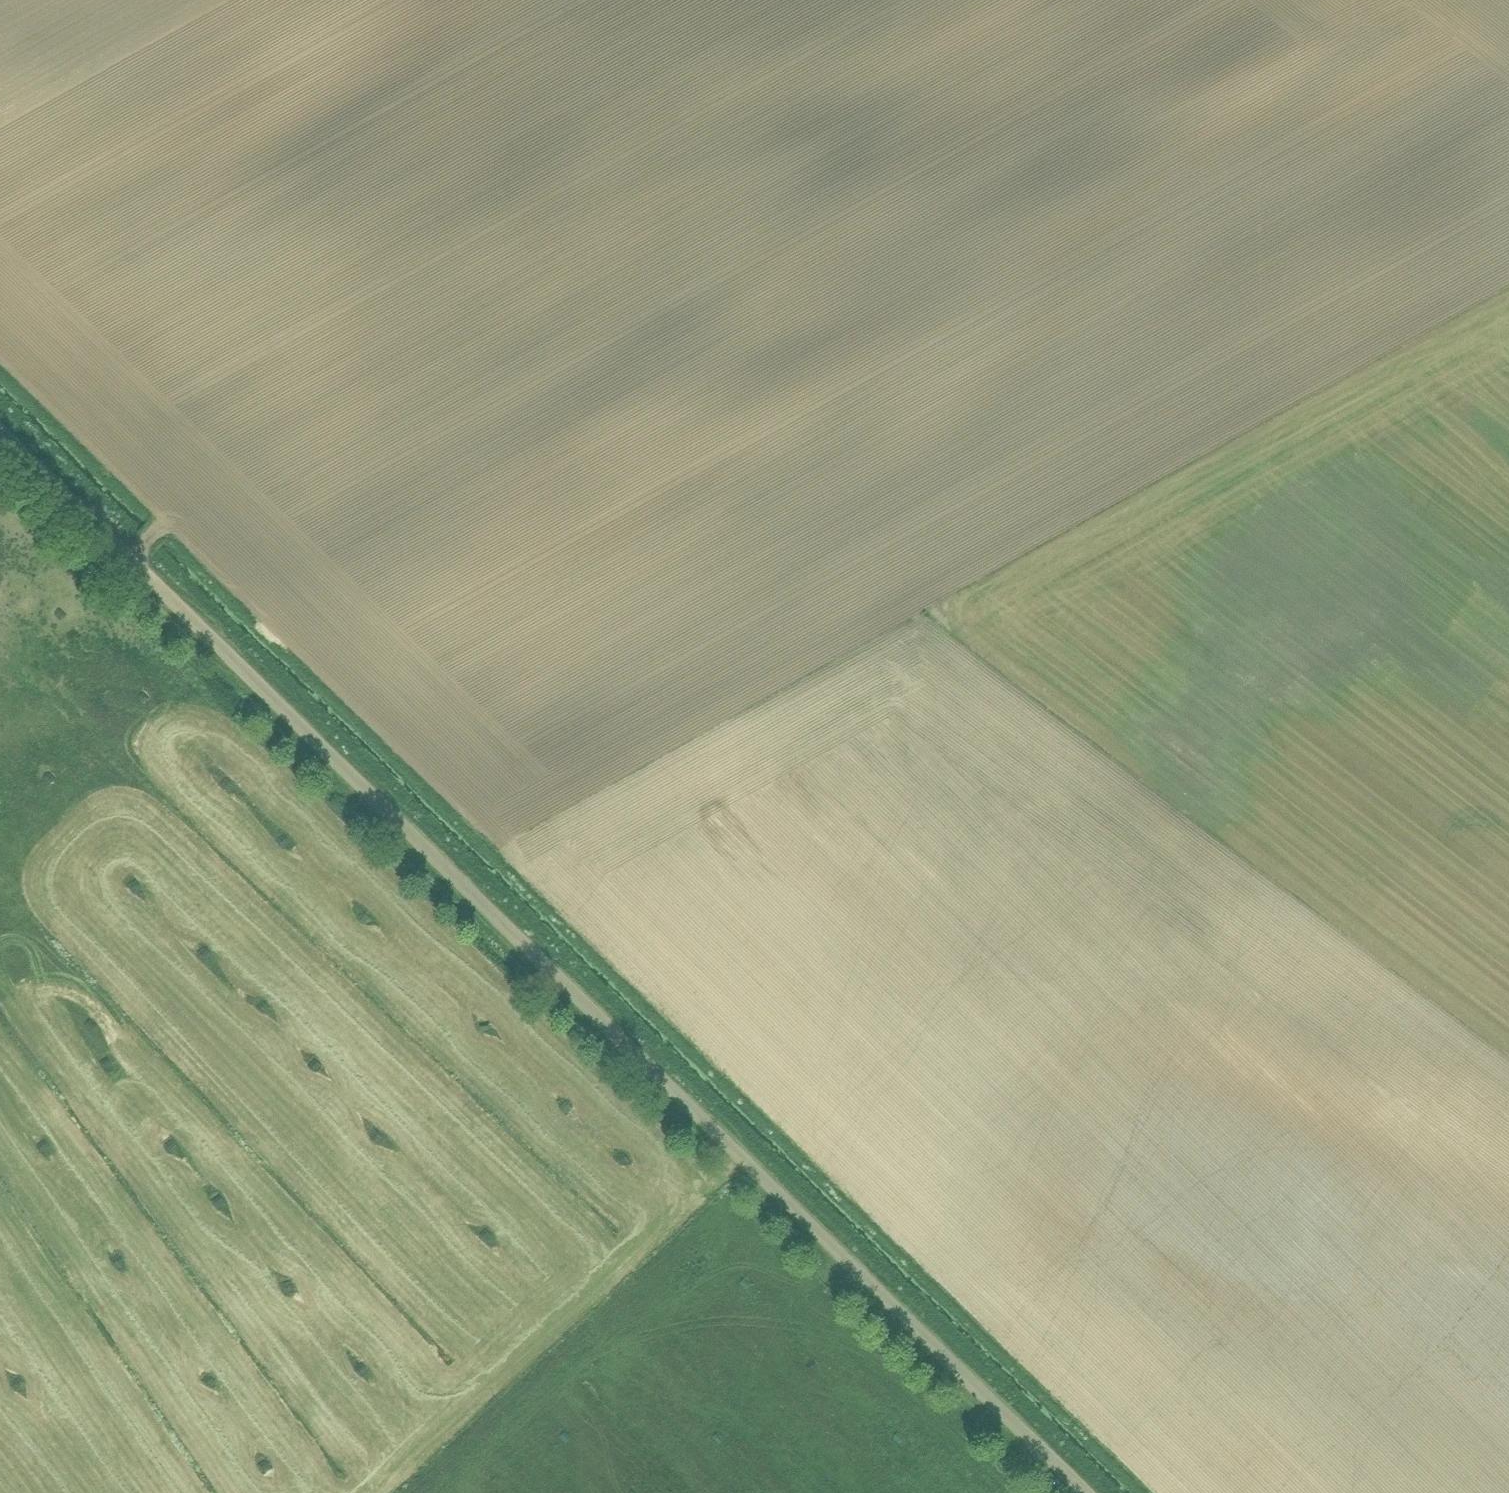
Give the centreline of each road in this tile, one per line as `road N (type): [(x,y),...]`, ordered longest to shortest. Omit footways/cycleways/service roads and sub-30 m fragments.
road 1 (residential): [(1093,1492),(0,428)]

